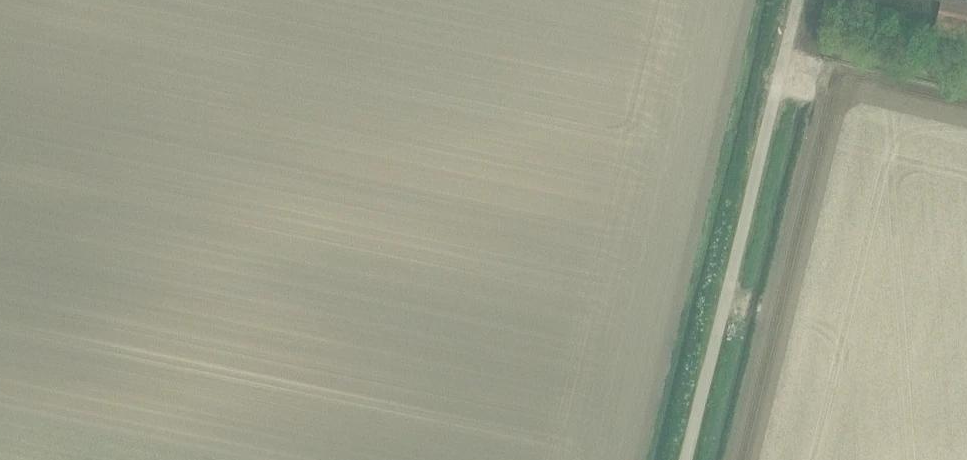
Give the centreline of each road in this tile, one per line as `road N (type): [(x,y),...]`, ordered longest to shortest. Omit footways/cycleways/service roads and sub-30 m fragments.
road 1 (unclassified): [(686,459),(799,0)]

